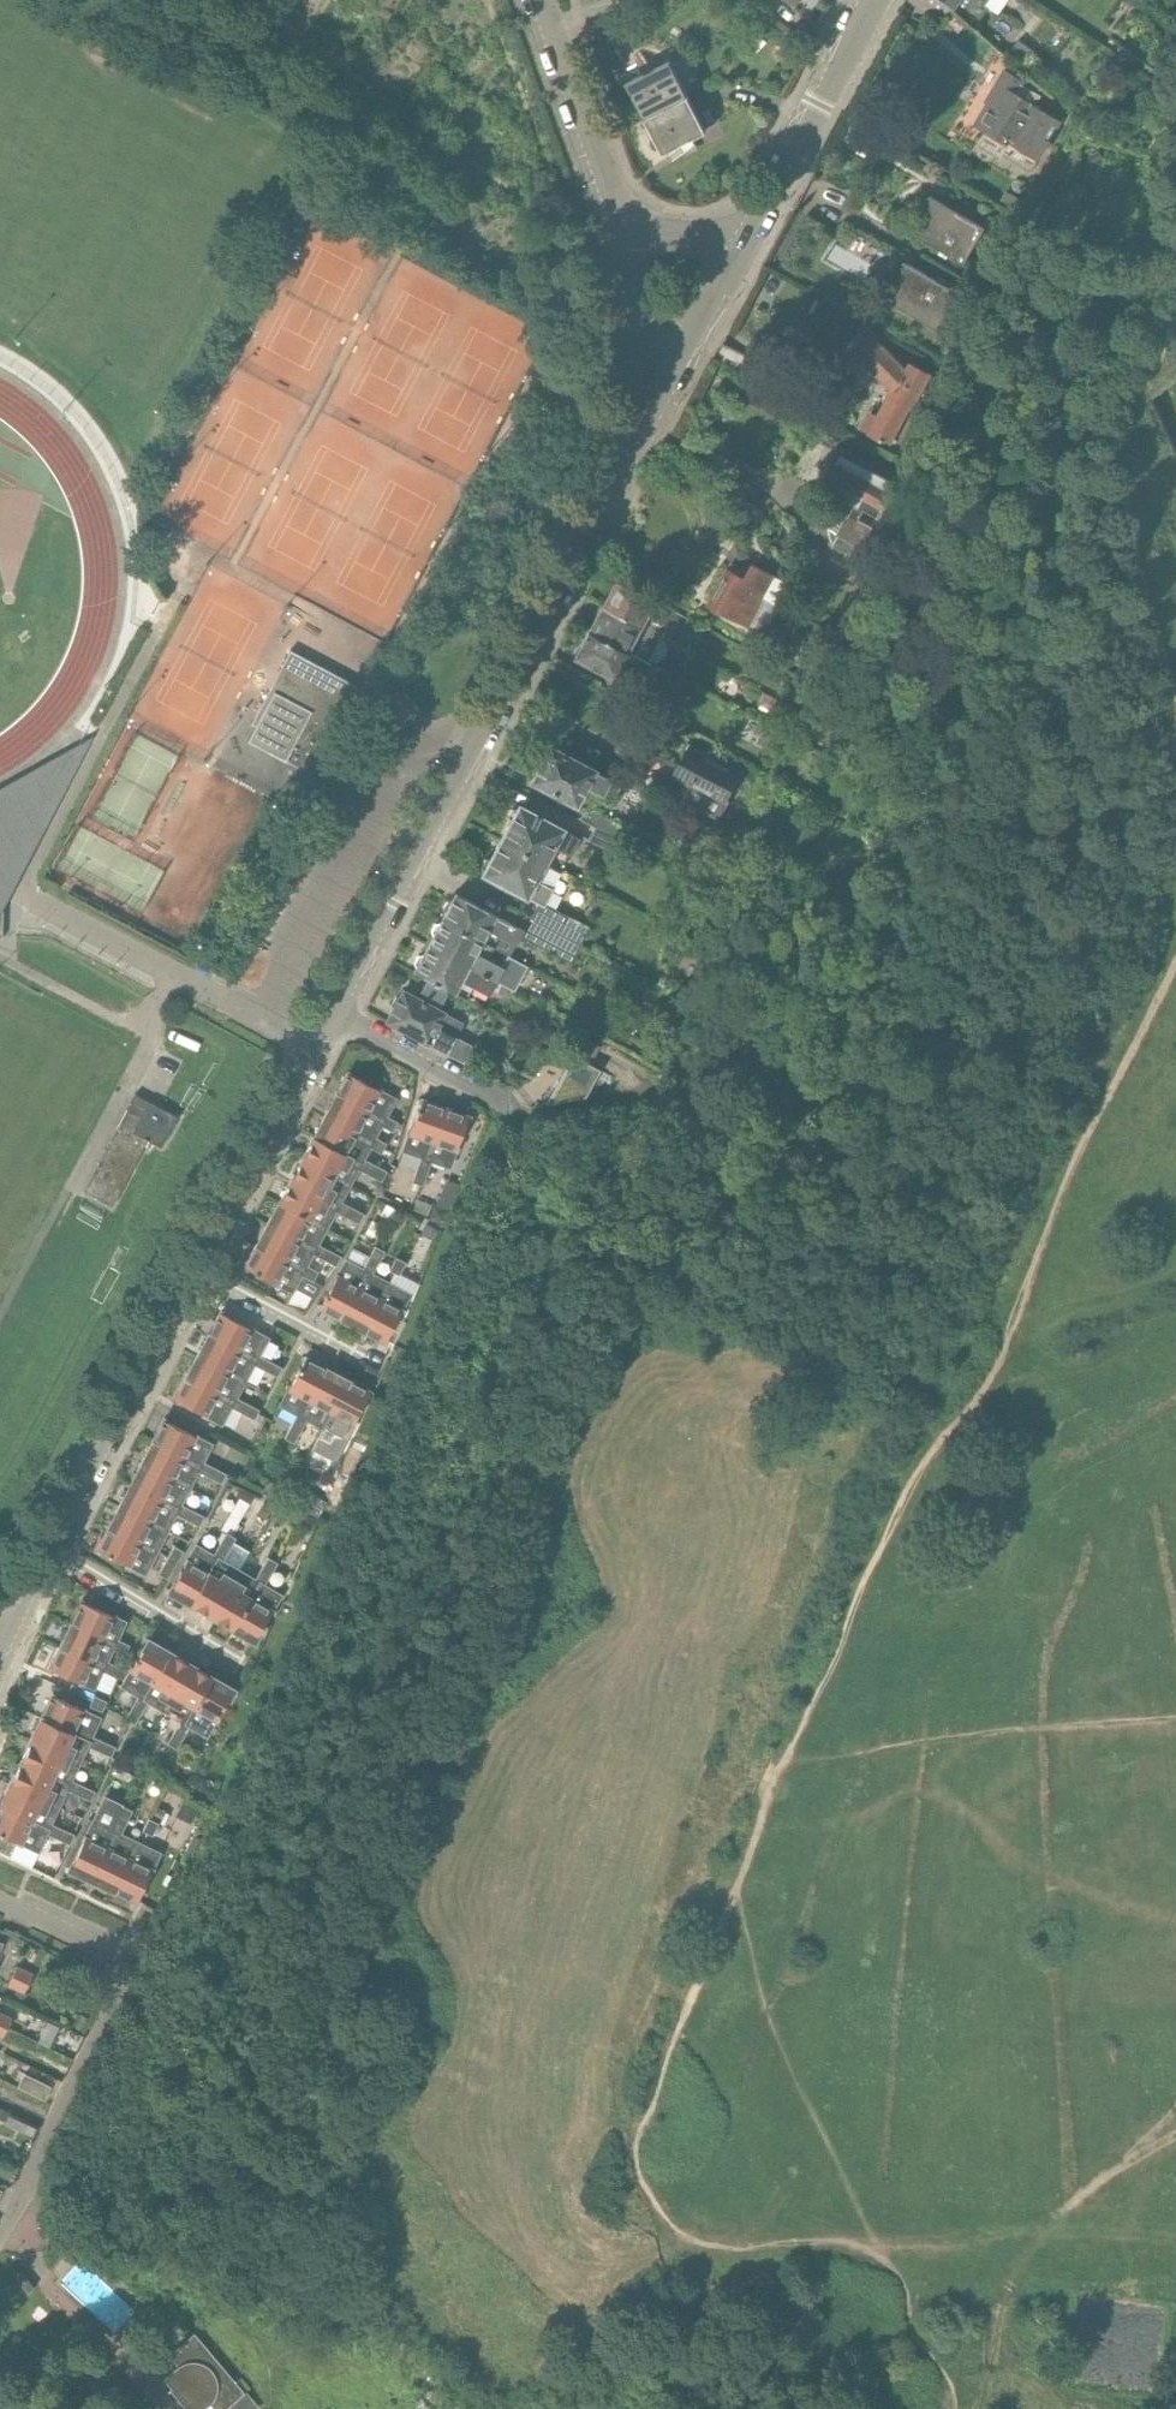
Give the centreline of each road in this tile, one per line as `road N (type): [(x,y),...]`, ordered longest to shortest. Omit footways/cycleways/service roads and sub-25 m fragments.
road 1 (residential): [(330,1017),(626,457)]
road 2 (unclassified): [(7,2225),(134,1961),(0,1899)]
road 3 (track): [(791,2408),(1045,2230),(1175,2225)]
road 4 (residential): [(47,1545),(194,1273)]
road 5 (residential): [(194,1273),(330,1017)]
road 6 (residential): [(744,252),(874,0)]
road 7 (residential): [(247,1665),(47,1545)]
road 8 (residential): [(622,218),(545,0)]
road 9 (residential): [(381,1370),(194,1273)]
road 10 (residential): [(500,1103),(330,1017)]
road 11 (residential): [(632,325),(620,426),(626,457)]
road 12 (residential): [(744,252),(622,218)]

